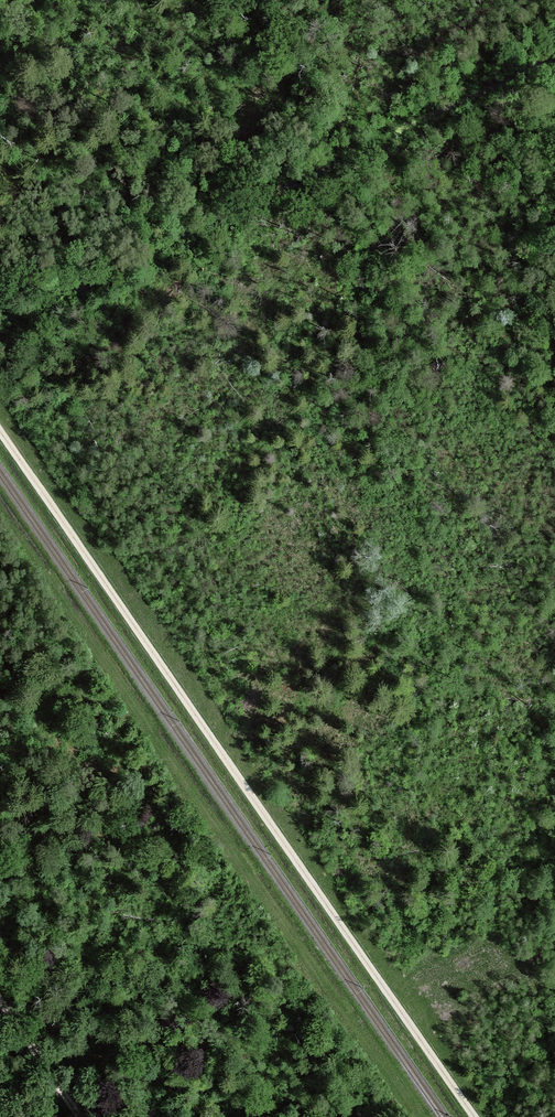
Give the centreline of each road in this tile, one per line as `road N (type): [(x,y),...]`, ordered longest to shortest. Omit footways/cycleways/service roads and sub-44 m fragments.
road 1 (track): [(474,1116),(0,430)]
road 2 (track): [(413,1116),(0,511)]
road 3 (track): [(286,0),(554,395)]
road 4 (track): [(0,1000),(81,1116)]

